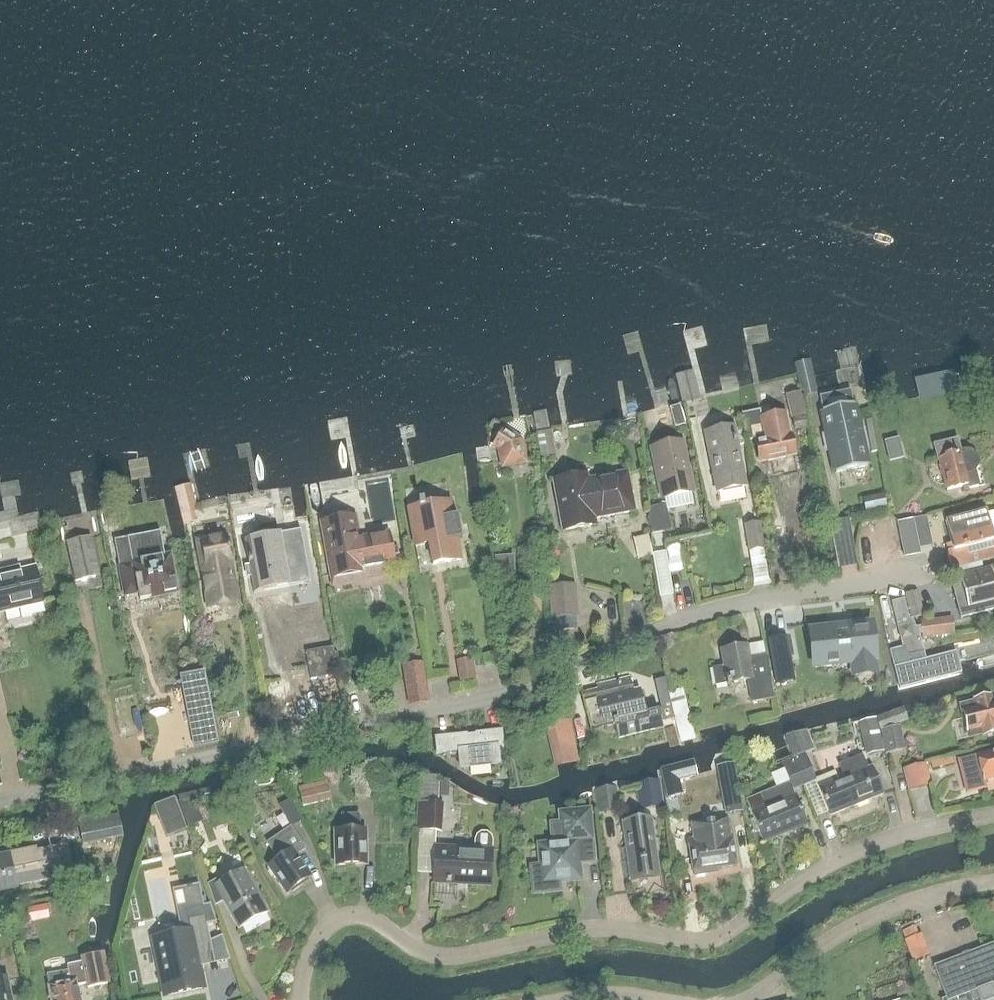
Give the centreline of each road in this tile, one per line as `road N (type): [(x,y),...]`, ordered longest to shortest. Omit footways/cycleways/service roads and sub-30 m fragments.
road 1 (unclassified): [(918,568),(718,608),(521,690),(0,800)]
road 2 (unclassified): [(299,999),(315,941),(344,914),(374,920),(435,957),(578,926),(719,936),(813,871),(889,835),(993,815)]
road 3 (unclassified): [(745,999),(887,908),(993,880)]

